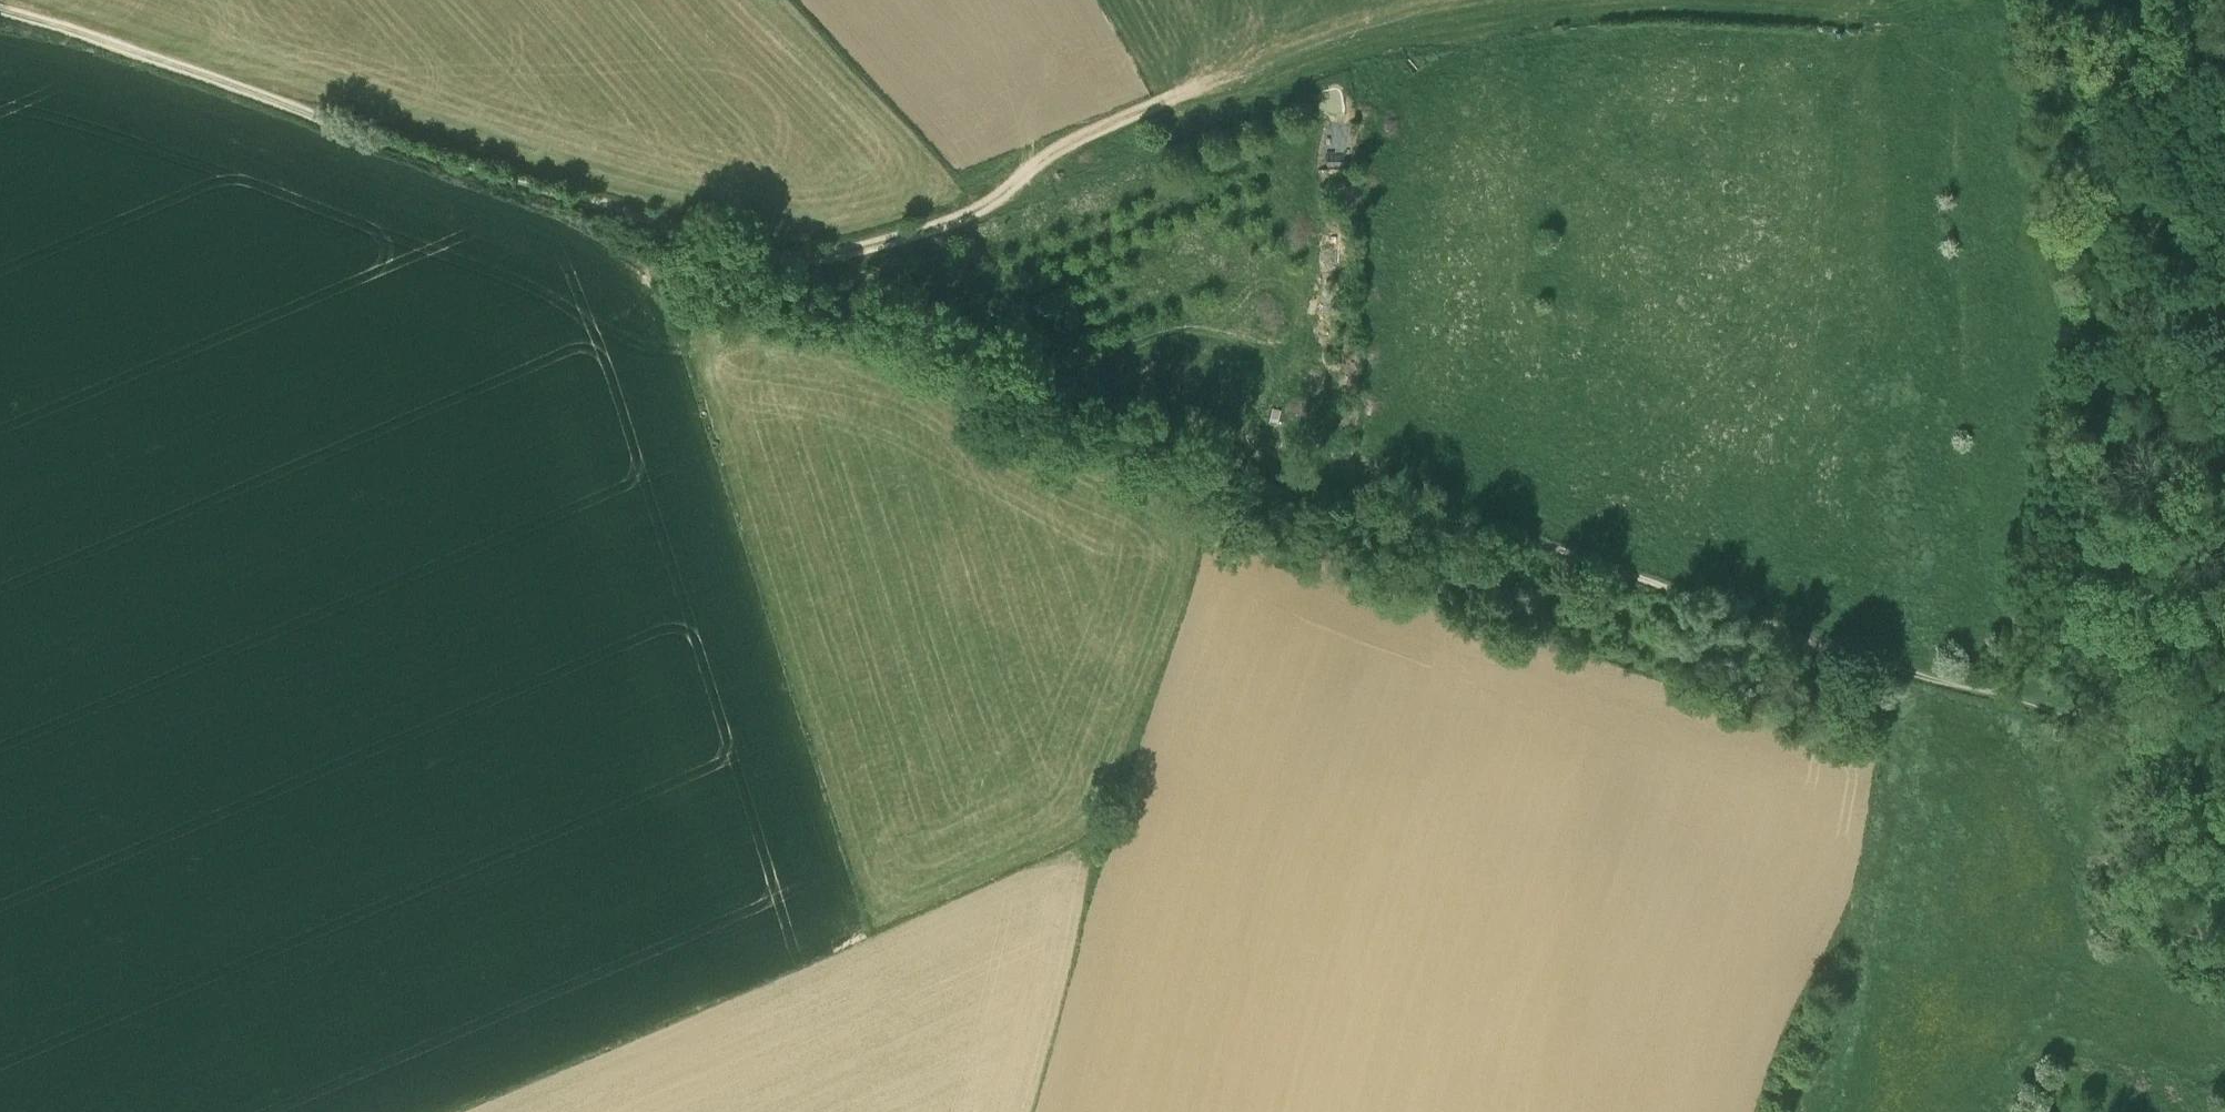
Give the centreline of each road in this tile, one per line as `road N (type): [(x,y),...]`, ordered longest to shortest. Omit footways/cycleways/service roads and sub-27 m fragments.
road 1 (track): [(774,258),(924,322),(1150,443),(1263,486),(1517,539),(1989,691)]
road 2 (track): [(0,10),(774,258)]
road 3 (track): [(774,258),(837,254),(968,215),(1048,159),(1157,101)]
road 4 (track): [(1989,691),(2224,772)]

